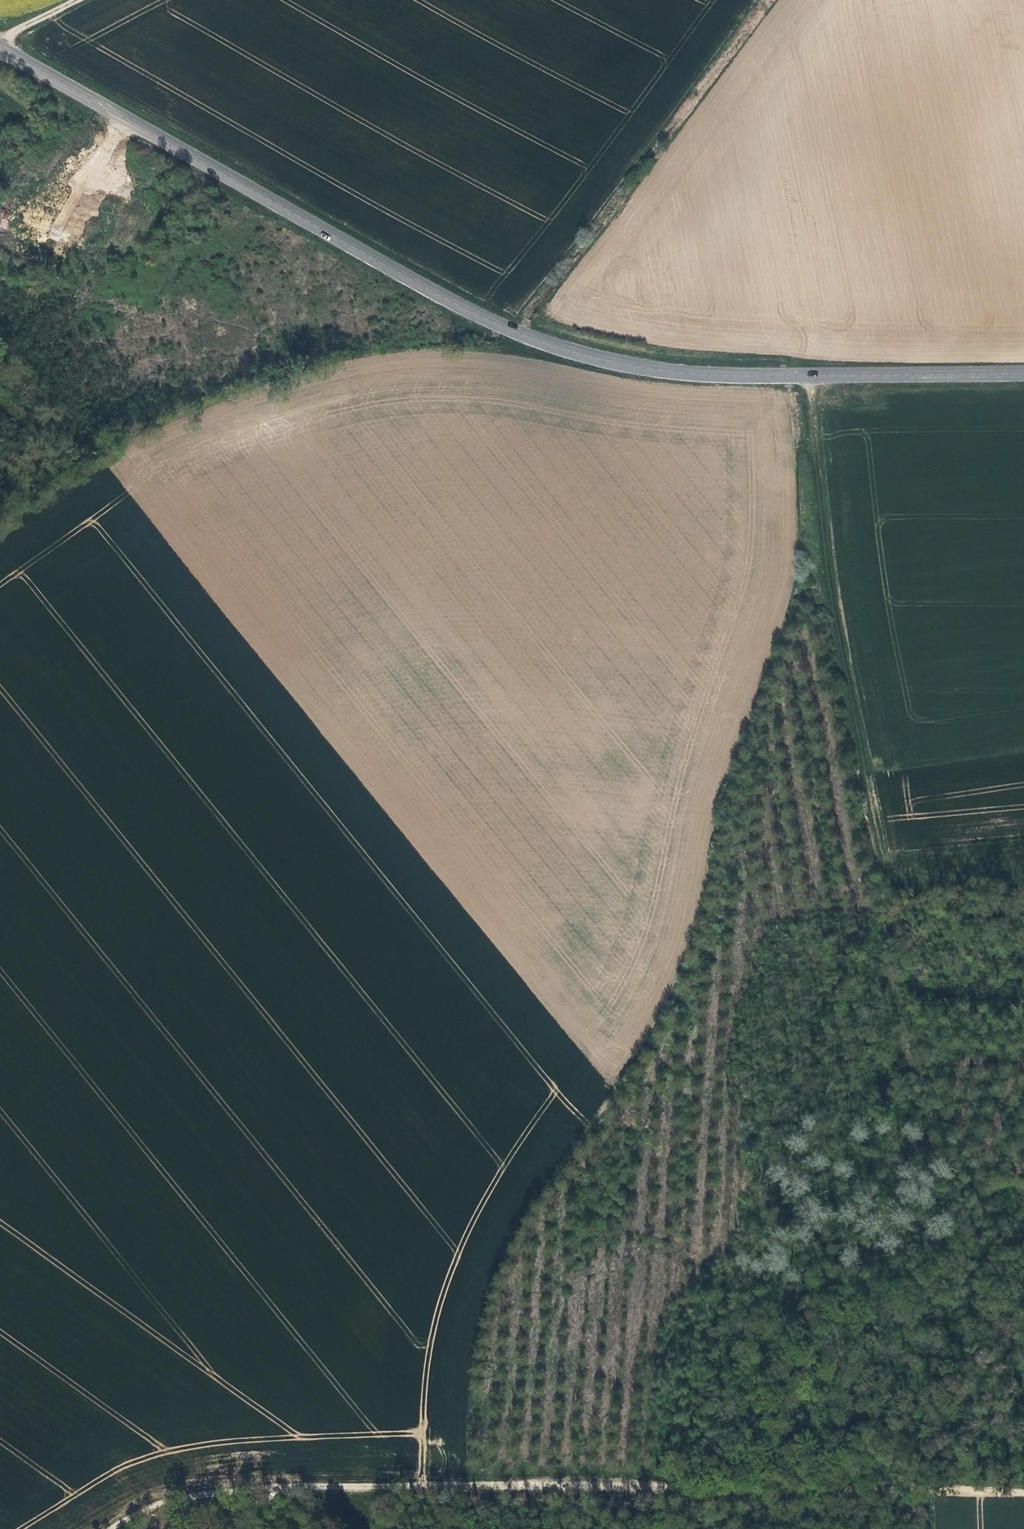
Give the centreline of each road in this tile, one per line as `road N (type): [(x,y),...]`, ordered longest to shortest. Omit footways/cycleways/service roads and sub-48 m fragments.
road 1 (secondary): [(0,48),(406,277),(551,345),(679,372),(1023,374)]
road 2 (track): [(1023,1492),(890,1488),(848,1496),(679,1481),(265,1489),(182,1497),(111,1528)]

